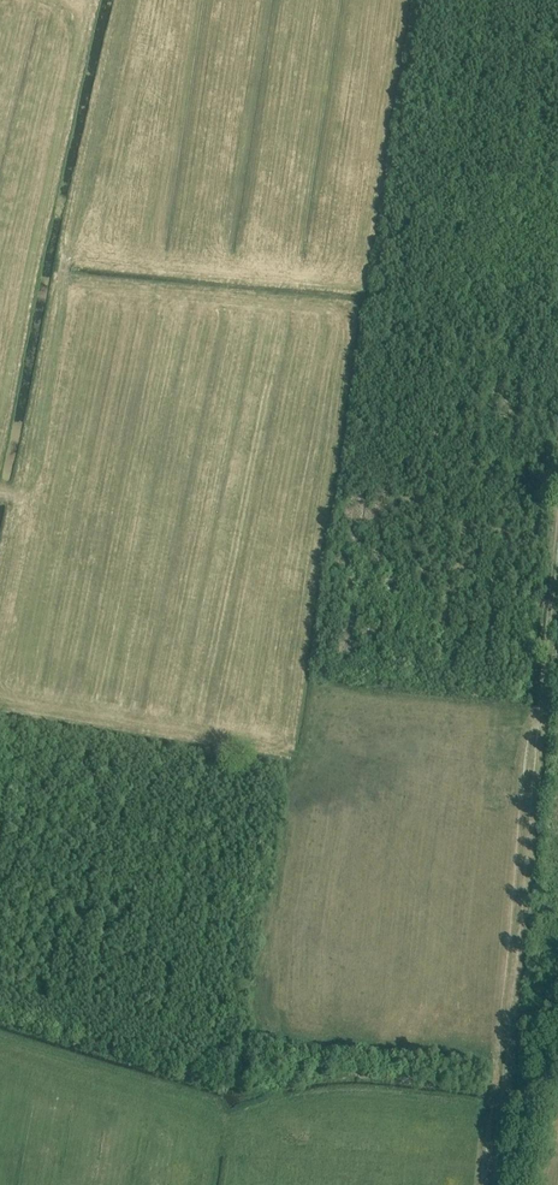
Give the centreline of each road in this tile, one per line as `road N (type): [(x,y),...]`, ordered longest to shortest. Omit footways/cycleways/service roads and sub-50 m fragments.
road 1 (track): [(557,507),(536,717)]

